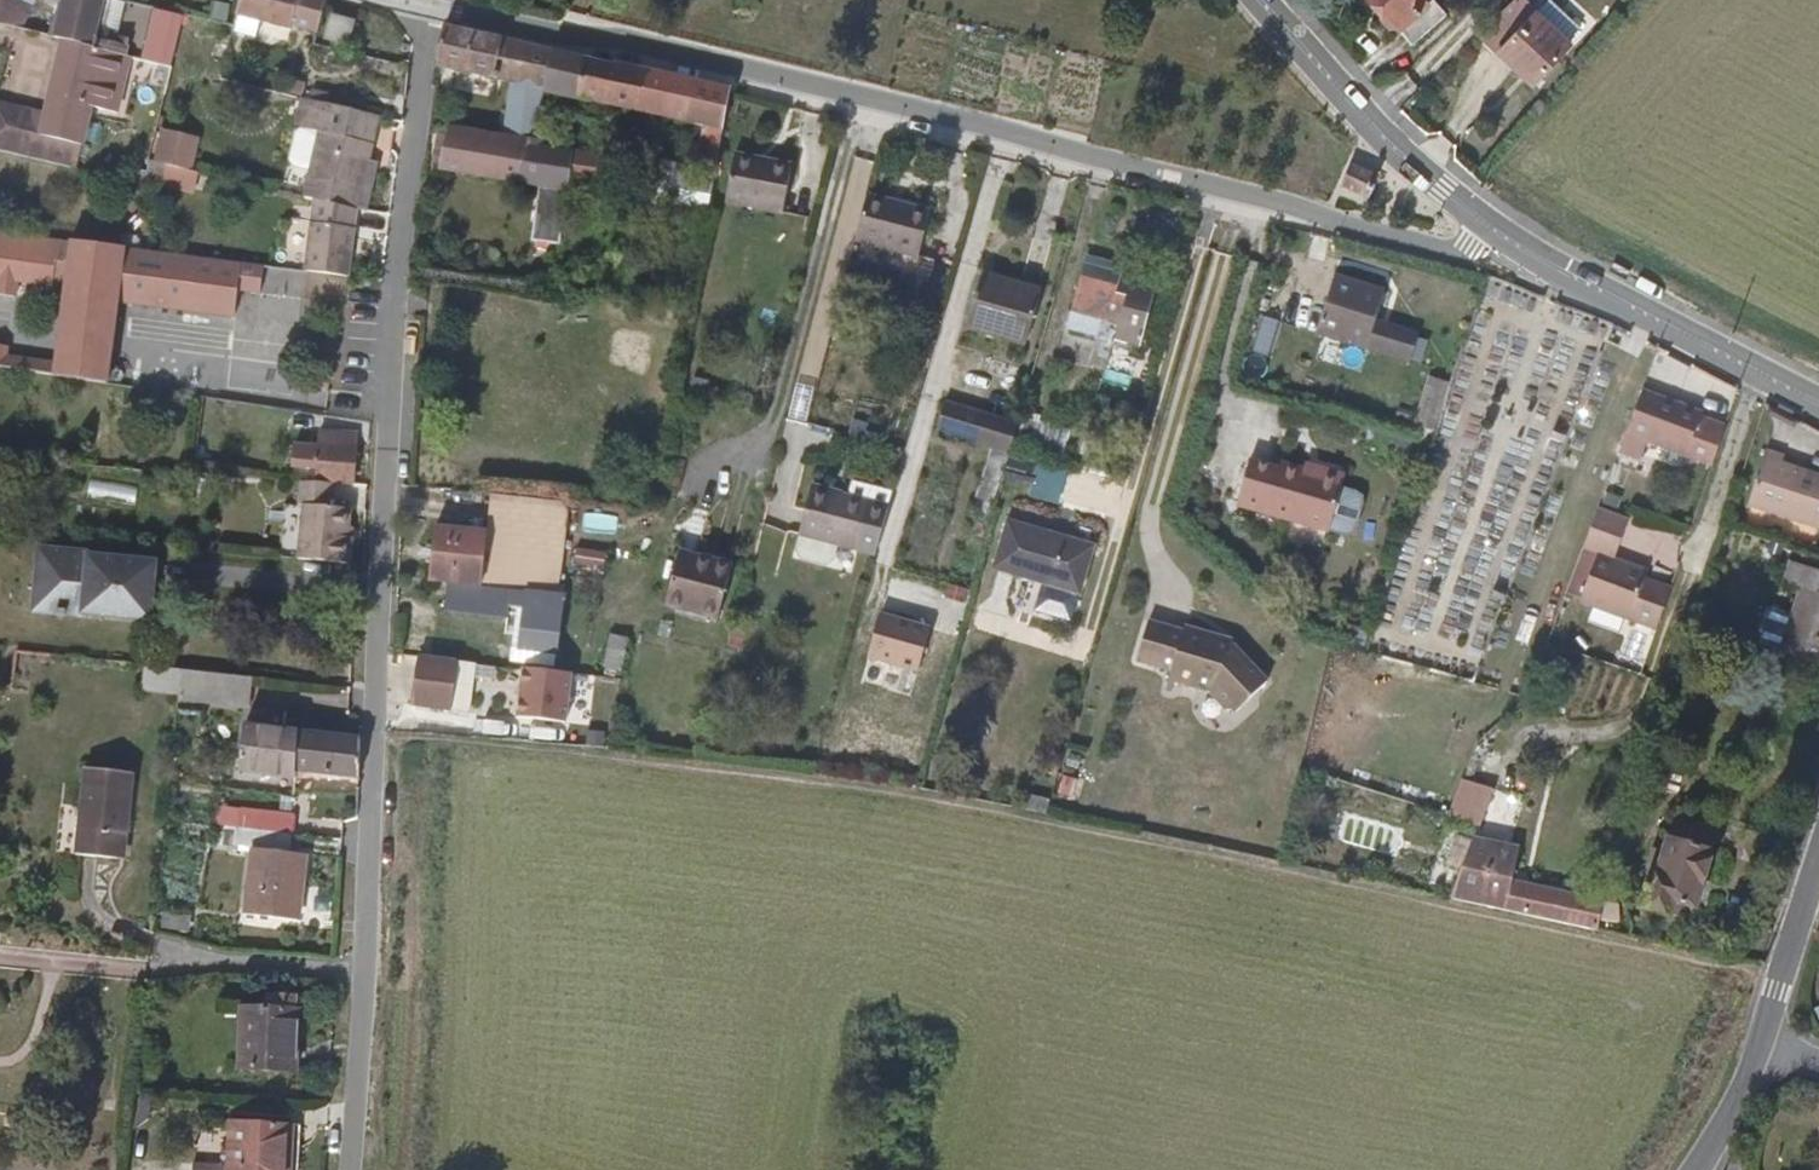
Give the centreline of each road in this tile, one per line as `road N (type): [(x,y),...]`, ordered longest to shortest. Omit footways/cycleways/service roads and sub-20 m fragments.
road 1 (residential): [(431,3),(389,354),(351,1169)]
road 2 (residential): [(431,3),(854,95),(1457,251),(1474,249),(1494,229)]
road 3 (tertiary): [(1494,229),(1558,273),(1818,407)]
road 4 (tertiary): [(1256,0),(1371,127),(1494,229)]
road 5 (residential): [(1762,1050),(1818,865)]
road 6 (residential): [(1702,1169),(1762,1050)]

